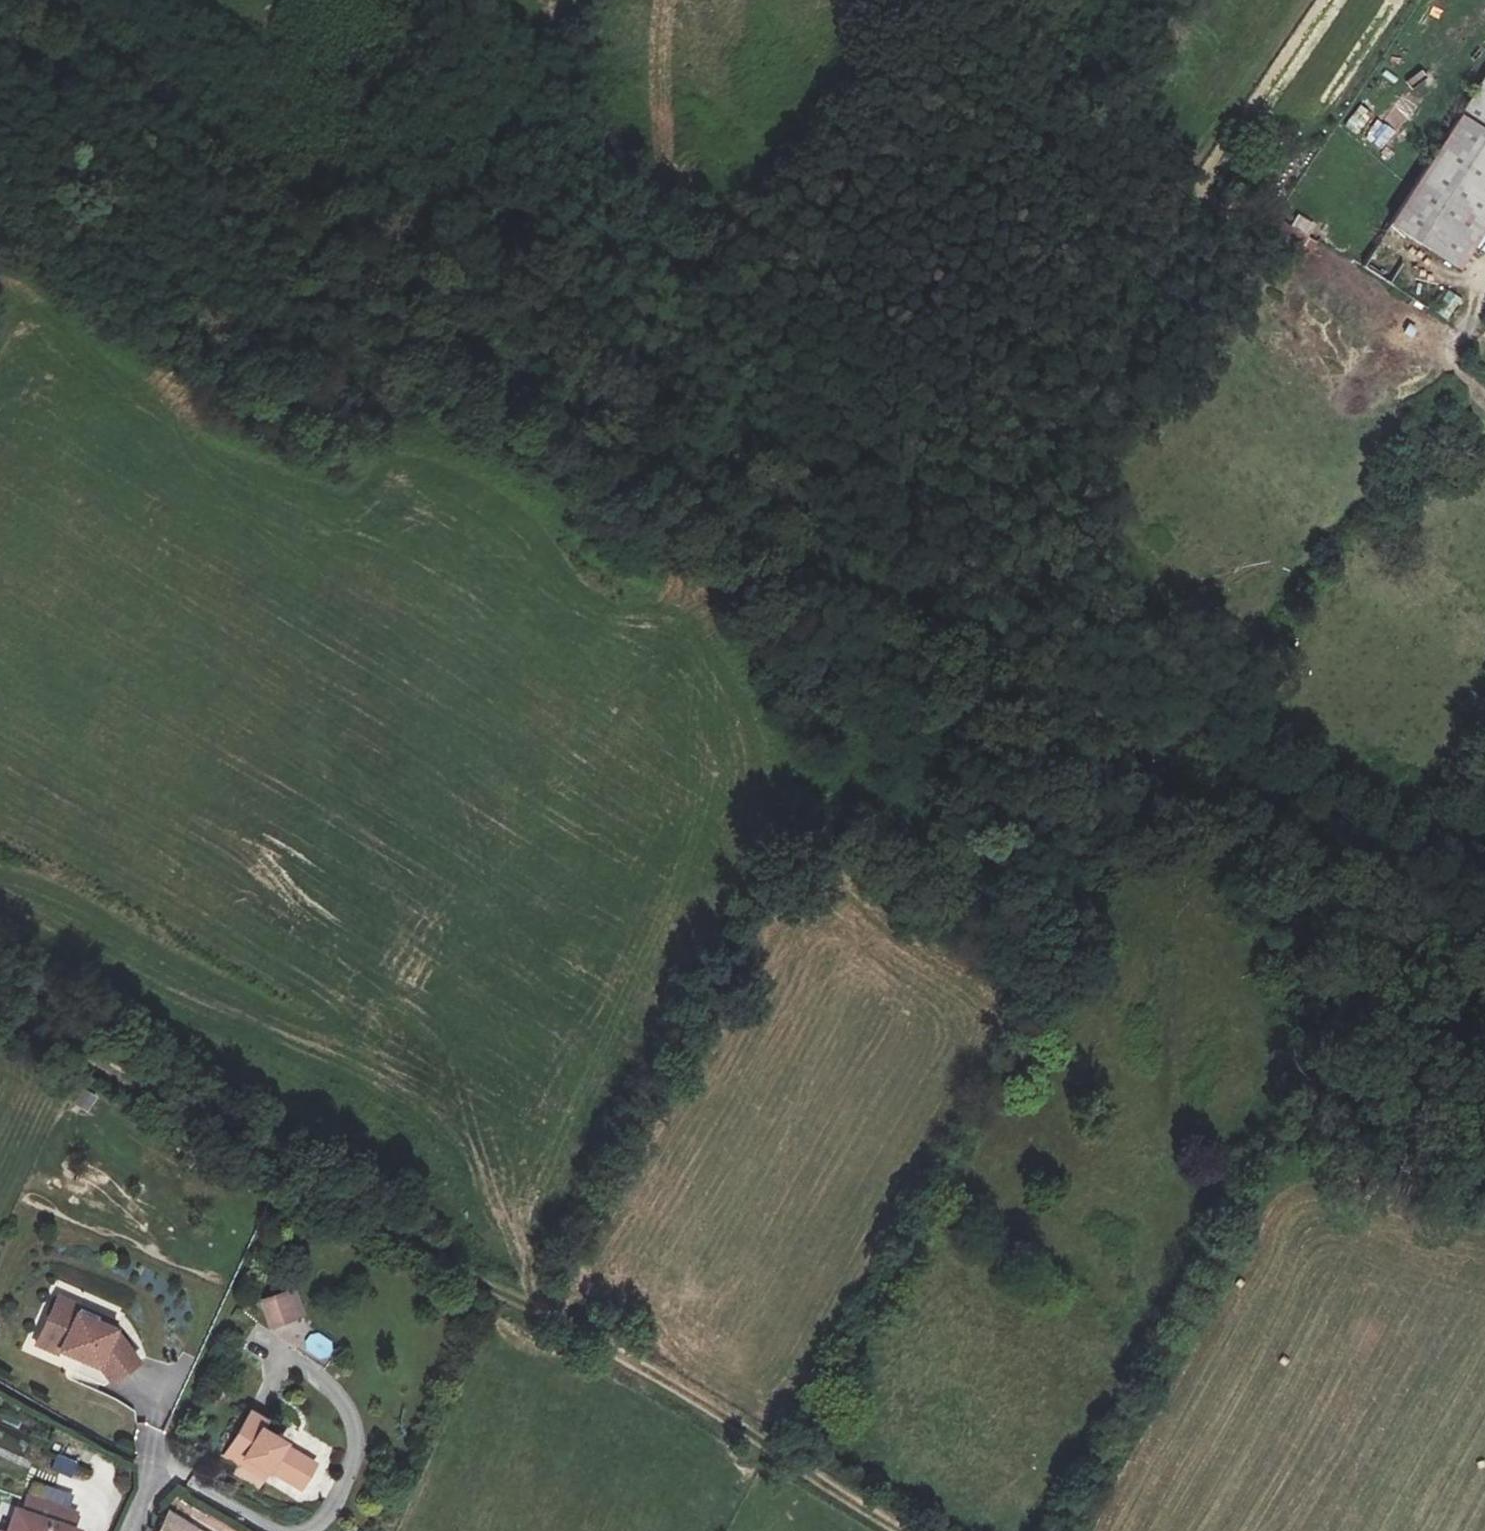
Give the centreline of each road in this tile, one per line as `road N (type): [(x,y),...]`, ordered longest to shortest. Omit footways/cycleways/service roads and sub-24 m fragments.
road 1 (track): [(912,1530),(643,1368),(402,1240),(0,1004)]

